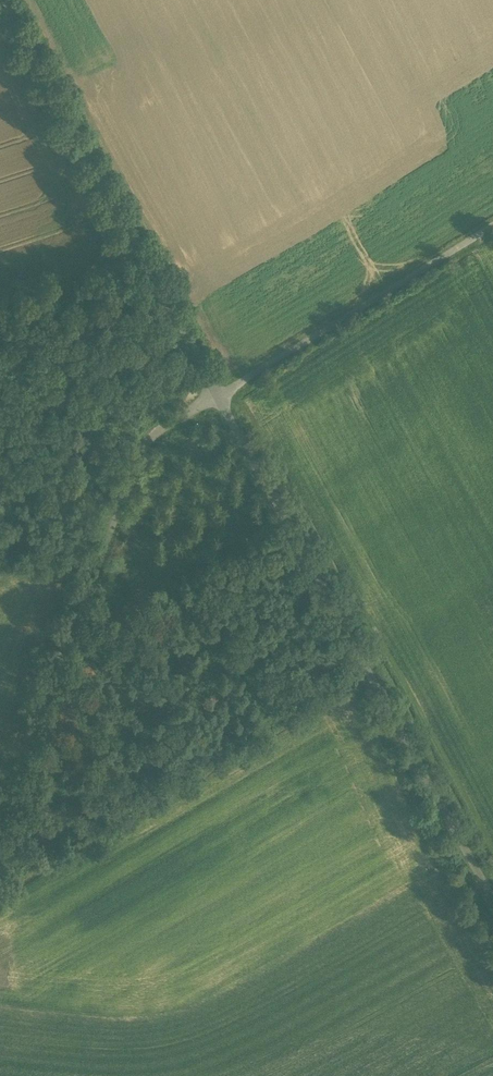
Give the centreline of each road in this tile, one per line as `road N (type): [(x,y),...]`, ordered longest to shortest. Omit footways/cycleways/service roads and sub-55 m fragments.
road 1 (unclassified): [(217,396),(492,903)]
road 2 (unclassified): [(217,396),(169,427),(144,456),(0,824)]
road 3 (unclassified): [(2,0),(217,396)]
road 4 (unclassified): [(492,225),(217,396)]

